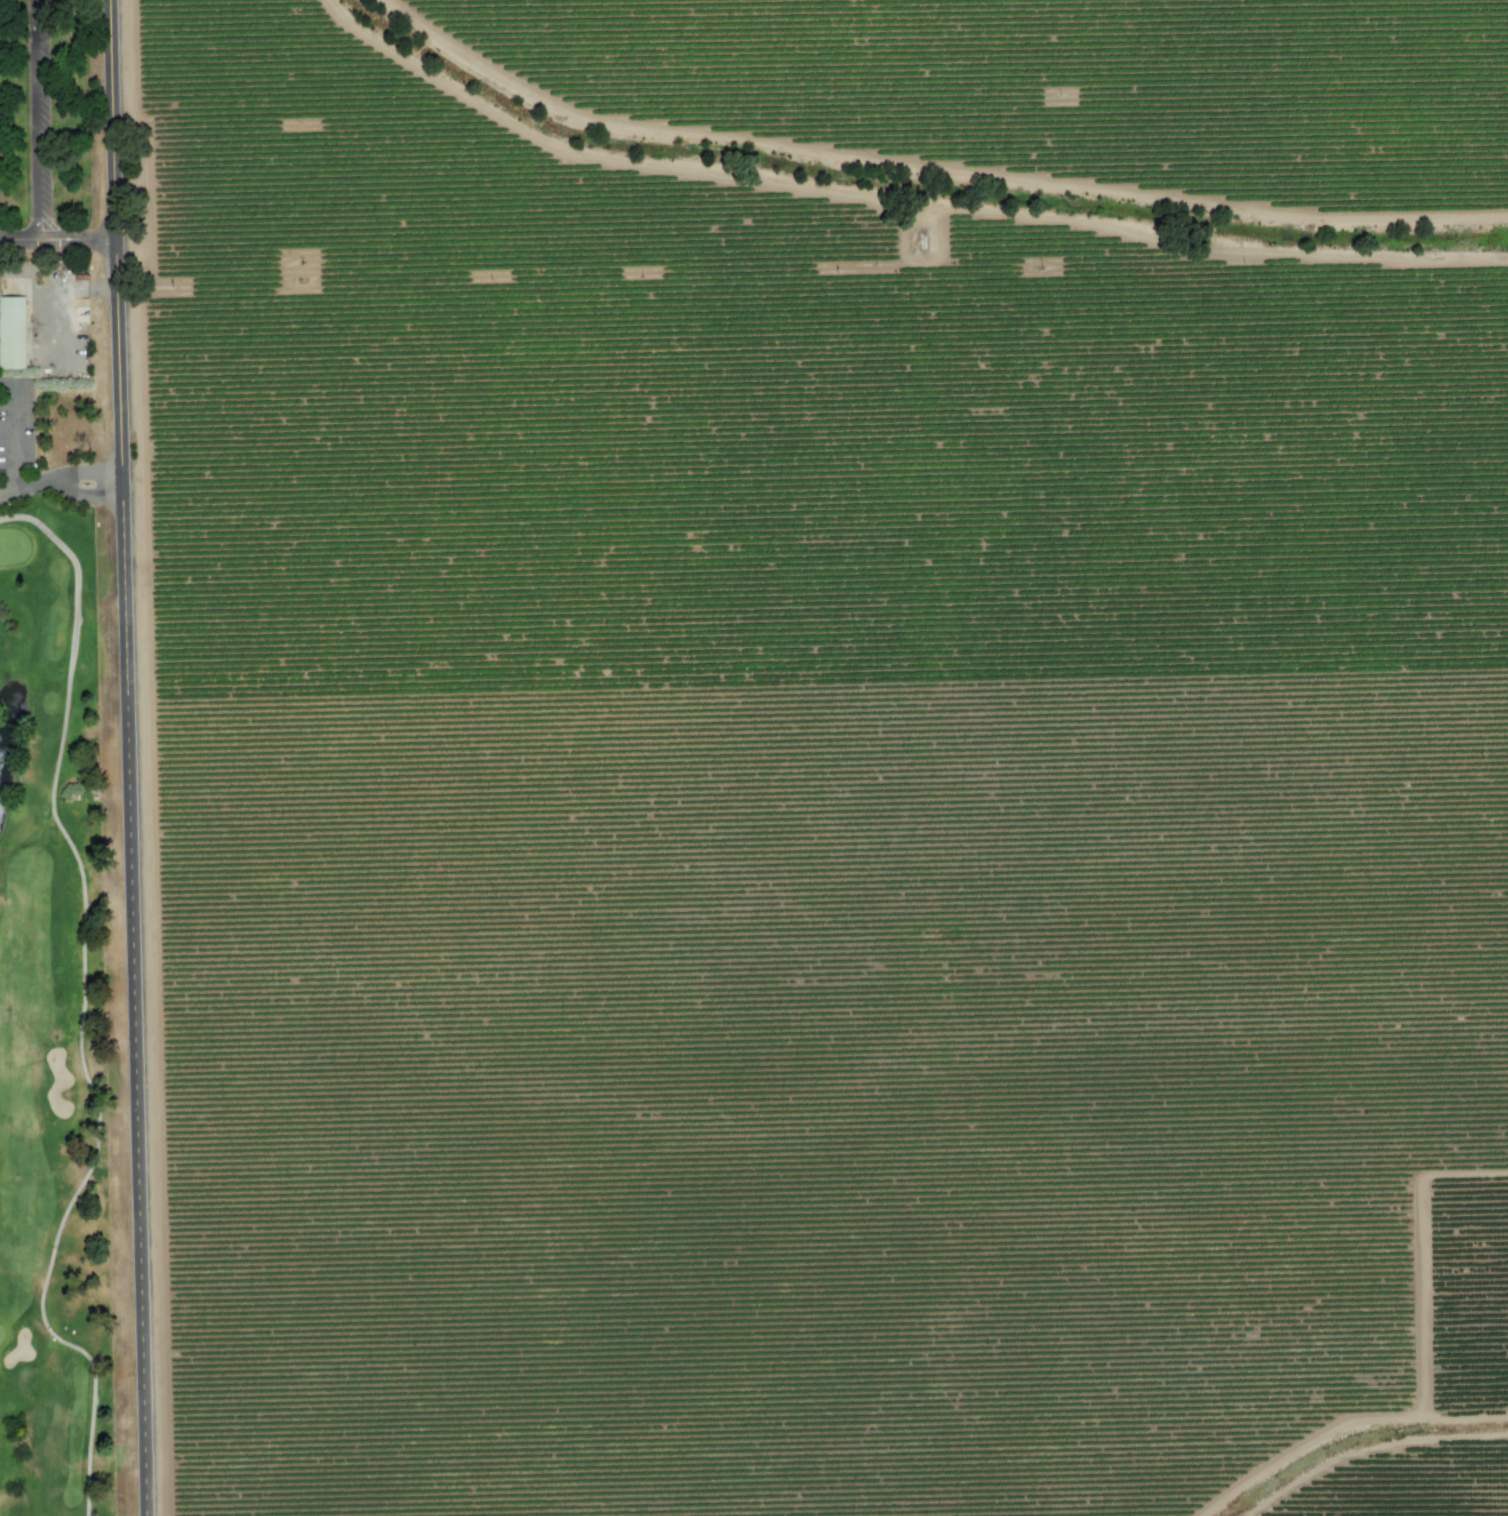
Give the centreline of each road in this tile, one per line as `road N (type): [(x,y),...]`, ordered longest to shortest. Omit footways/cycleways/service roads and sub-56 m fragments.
road 1 (residential): [(146,1515),(109,0)]

